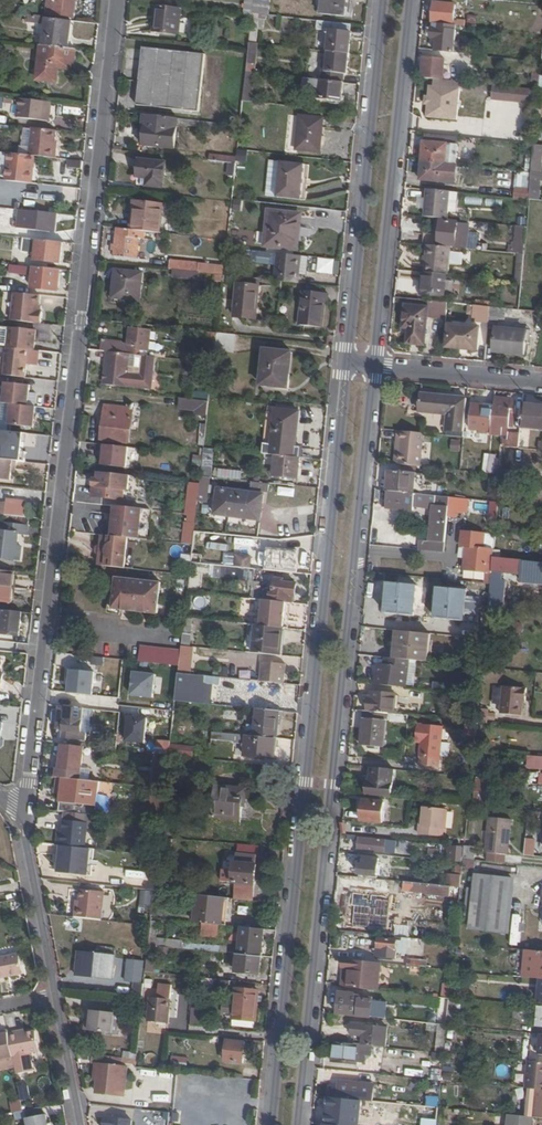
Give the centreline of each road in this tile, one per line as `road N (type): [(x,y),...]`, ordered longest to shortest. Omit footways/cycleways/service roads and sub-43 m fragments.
road 1 (residential): [(117,0),(25,812)]
road 2 (residential): [(347,364),(272,1124)]
road 3 (residential): [(299,1124),(375,367)]
road 4 (unclassified): [(375,367),(411,0)]
road 5 (unclassified): [(383,0),(347,364)]
road 6 (residential): [(57,998),(25,812)]
road 7 (residential): [(375,367),(541,383)]
road 8 (residential): [(82,1124),(57,998)]

